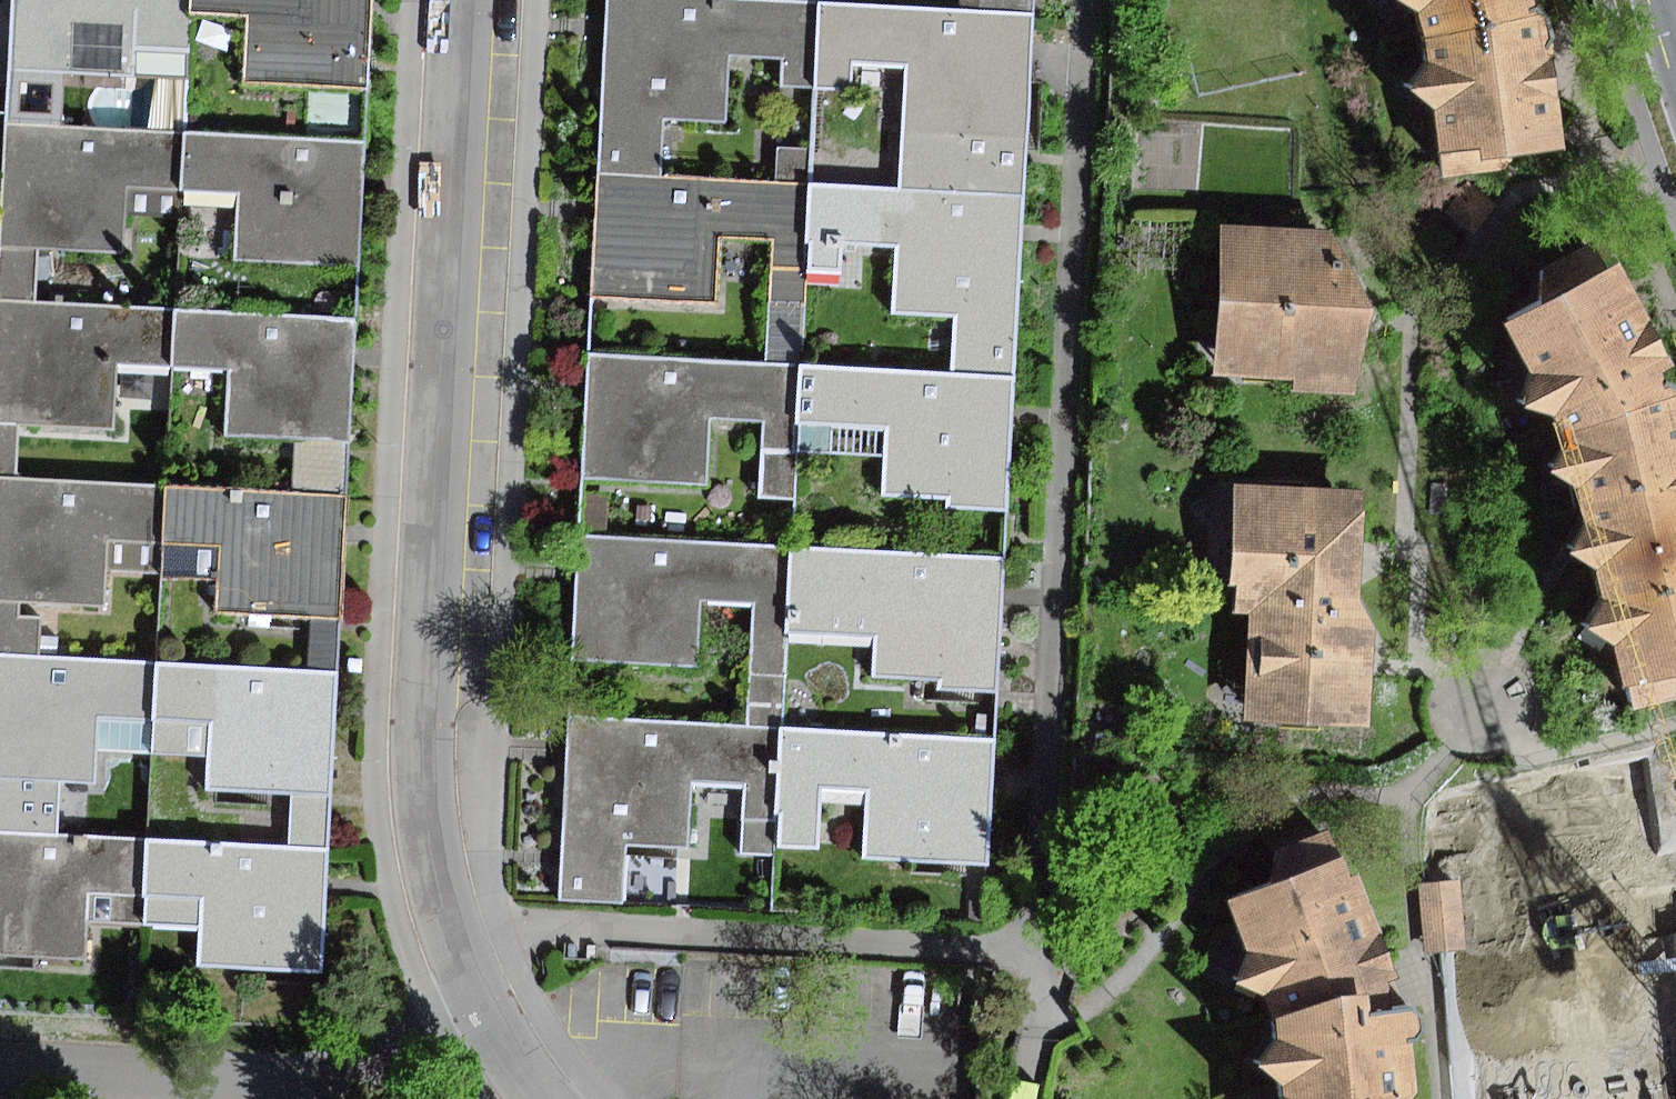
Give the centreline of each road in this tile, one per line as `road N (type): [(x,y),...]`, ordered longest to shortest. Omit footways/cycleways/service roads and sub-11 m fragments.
road 1 (residential): [(461,0),(421,786),(426,848),(480,1015),(538,1098)]

